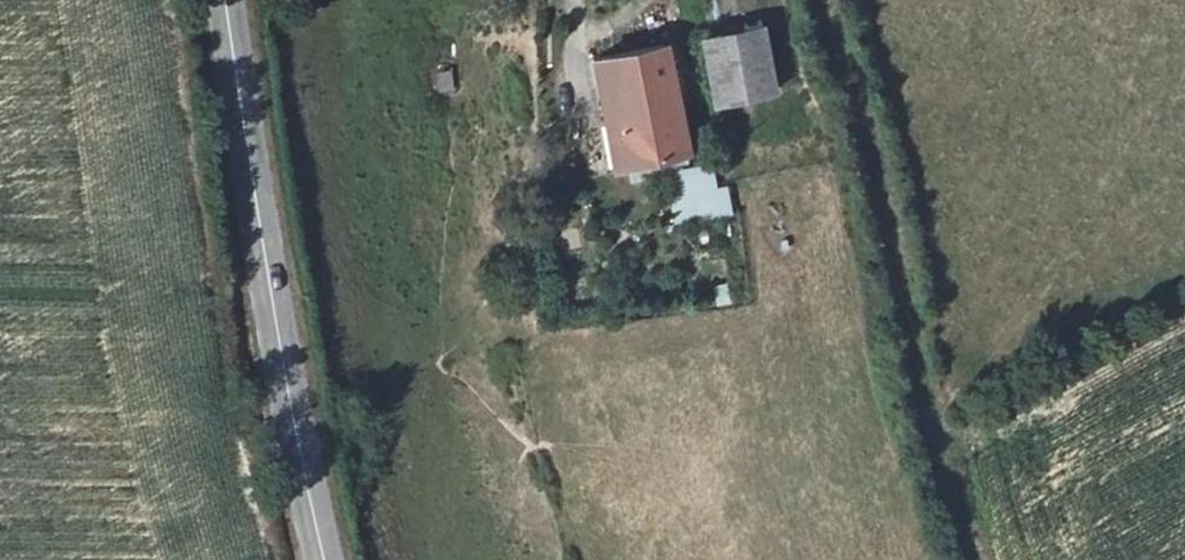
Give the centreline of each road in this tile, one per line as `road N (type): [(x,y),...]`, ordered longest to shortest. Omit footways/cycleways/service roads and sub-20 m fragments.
road 1 (track): [(982,559),(946,461),(865,121),(825,0)]
road 2 (tertiary): [(216,0),(277,375),(320,559)]

